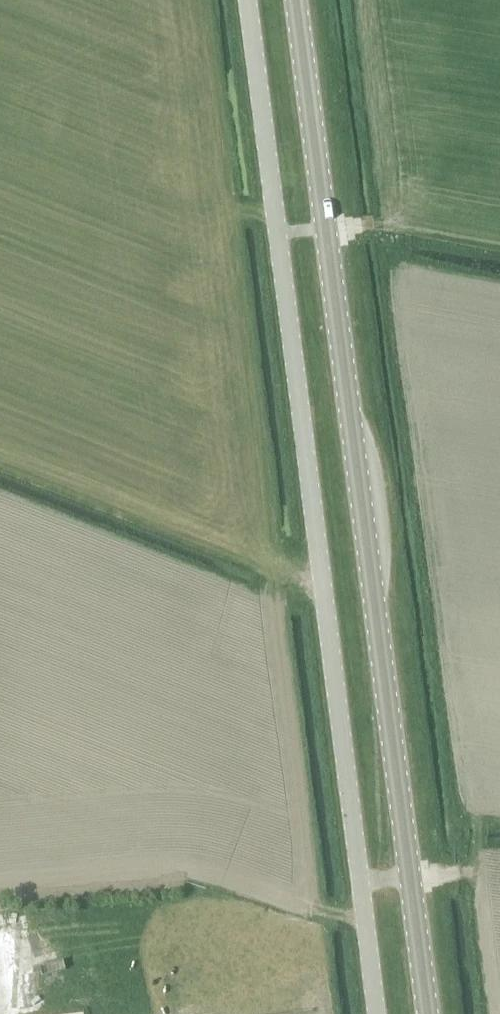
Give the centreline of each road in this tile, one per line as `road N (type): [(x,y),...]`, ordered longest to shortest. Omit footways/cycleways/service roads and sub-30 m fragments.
road 1 (primary): [(429,1013),(295,0)]
road 2 (unclassified): [(377,1013),(249,0)]

